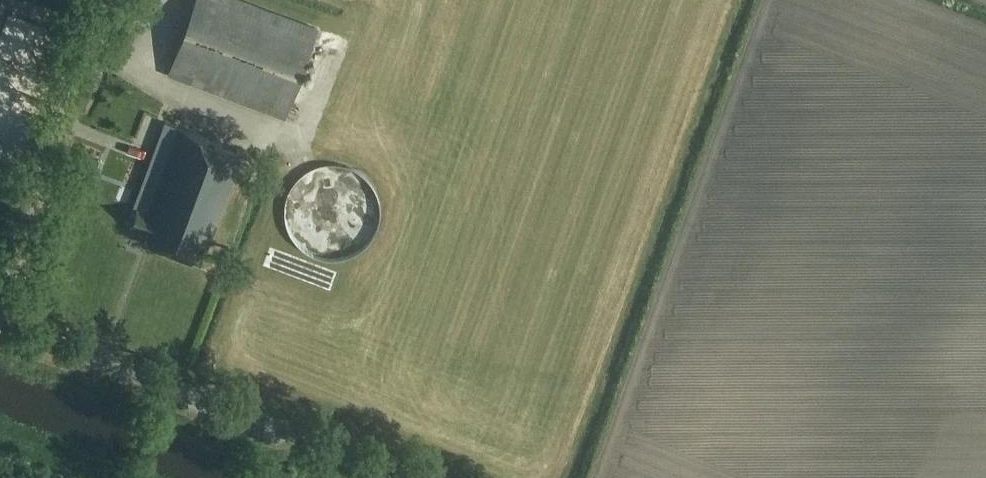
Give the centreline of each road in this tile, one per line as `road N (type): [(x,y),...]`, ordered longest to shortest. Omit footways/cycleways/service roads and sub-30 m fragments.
road 1 (unclassified): [(412,477),(0,322)]
road 2 (track): [(0,291),(103,0)]

